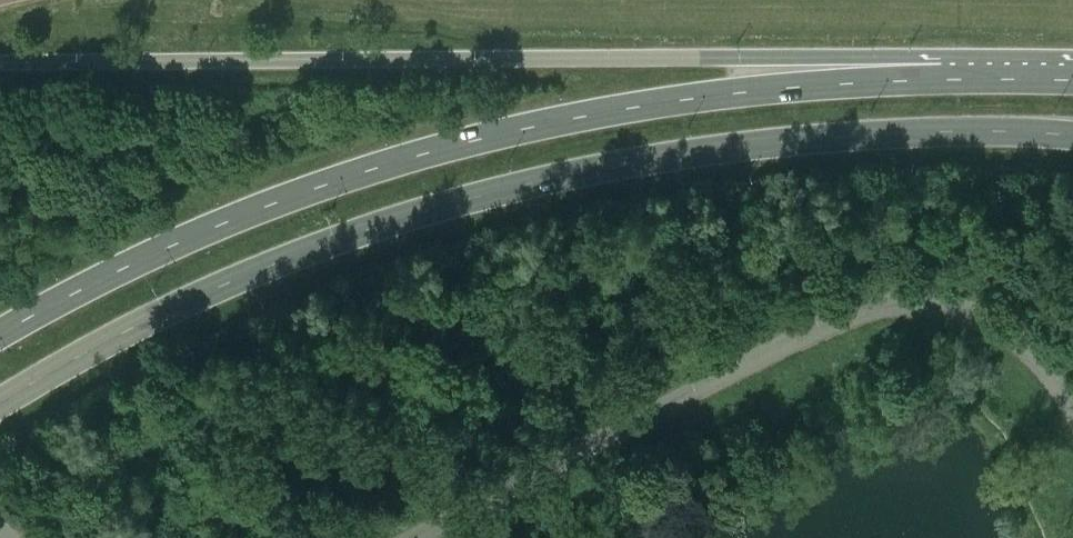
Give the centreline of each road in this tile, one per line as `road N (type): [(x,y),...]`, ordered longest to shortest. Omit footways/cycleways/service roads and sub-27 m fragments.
road 1 (secondary): [(0,400),(190,297),(277,261),(530,181),(635,159),(867,133),(1072,136)]
road 2 (secondary): [(1003,78),(681,97),(519,126),(292,195),(118,270),(0,334)]
road 3 (secondary): [(1003,78),(880,55),(0,63)]
road 4 (unclassified): [(1072,408),(1038,356),(979,317),(928,306),(855,314),(419,537)]

